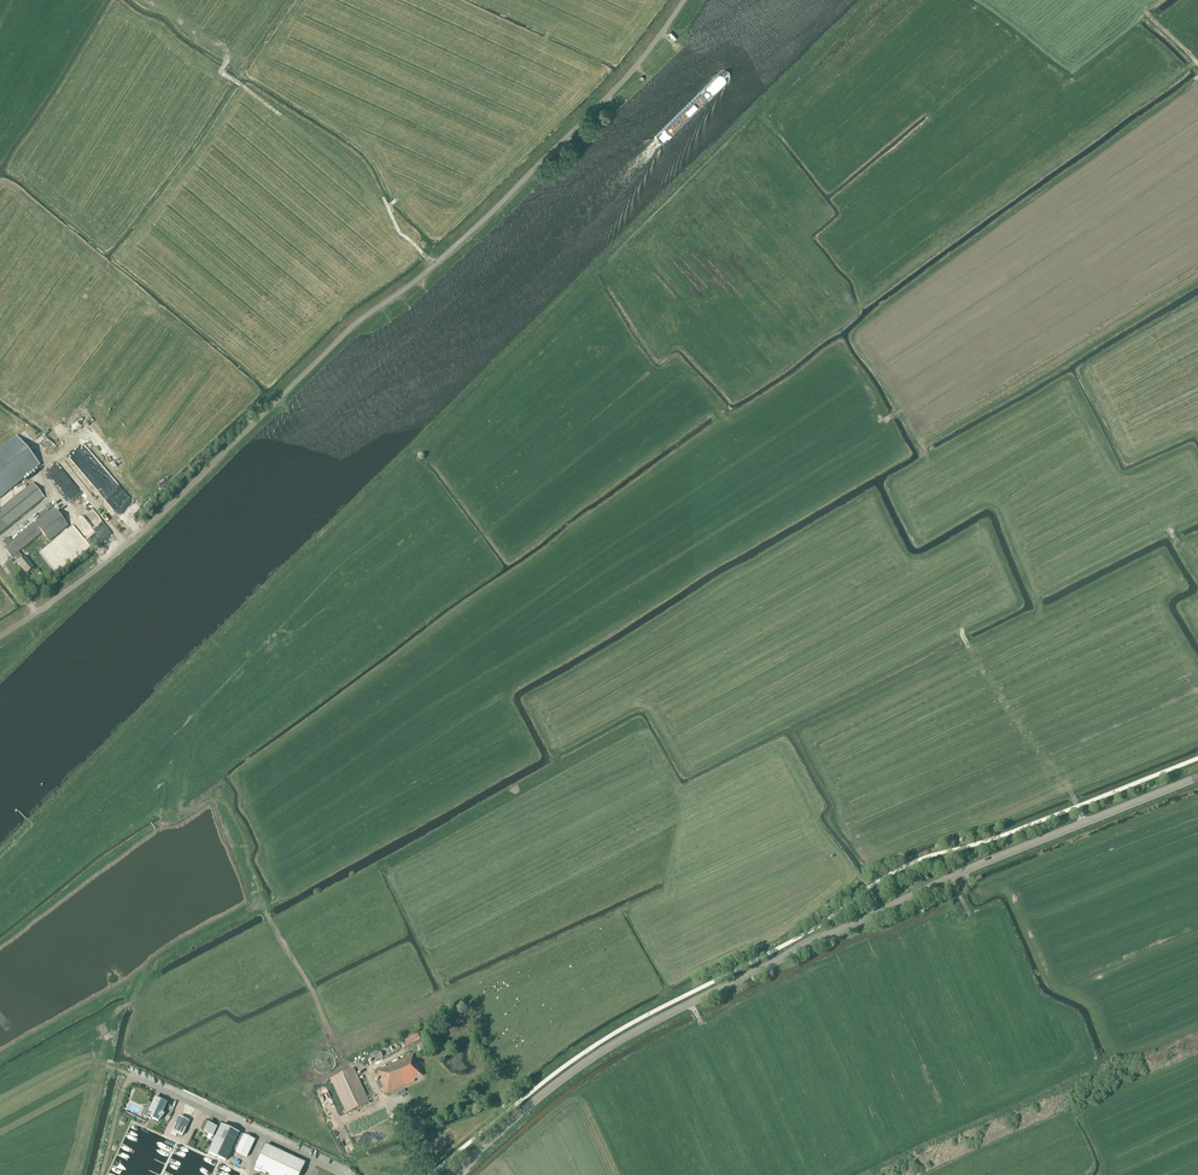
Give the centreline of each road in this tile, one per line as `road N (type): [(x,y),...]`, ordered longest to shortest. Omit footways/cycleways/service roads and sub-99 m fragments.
road 1 (unclassified): [(0,639),(145,530),(347,332),(474,228),(607,98),(685,0)]
road 2 (secondary): [(452,1174),(569,1075),(661,1018),(965,871),(1197,778)]
road 3 (unclassified): [(103,1174),(124,1092),(137,1080),(339,1174)]

